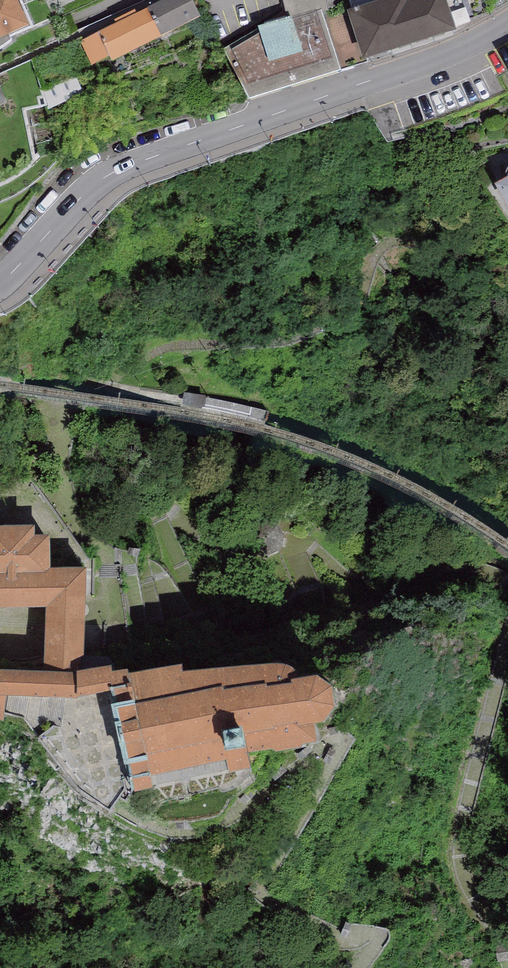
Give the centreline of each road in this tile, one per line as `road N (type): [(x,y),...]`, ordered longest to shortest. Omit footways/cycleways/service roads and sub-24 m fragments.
road 1 (secondary): [(0,282),(81,198),(129,164),(507,24)]
road 2 (trunk): [(160,0),(0,224)]

